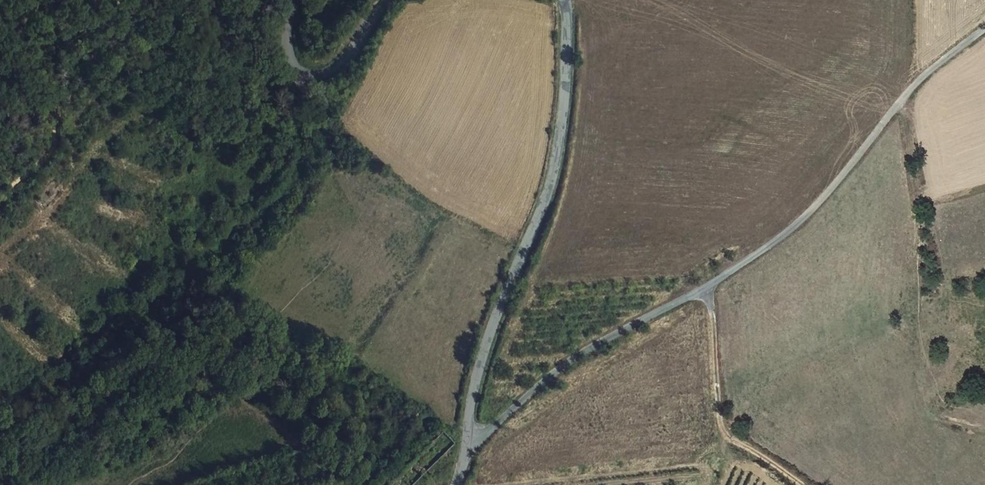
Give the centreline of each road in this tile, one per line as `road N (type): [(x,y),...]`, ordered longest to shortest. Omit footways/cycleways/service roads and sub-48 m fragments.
road 1 (unclassified): [(458,484),(489,337),(555,165),(563,0)]
road 2 (track): [(707,291),(720,434),(800,484)]
road 3 (unclassified): [(389,0),(344,60),(311,79),(292,63),(289,0)]

